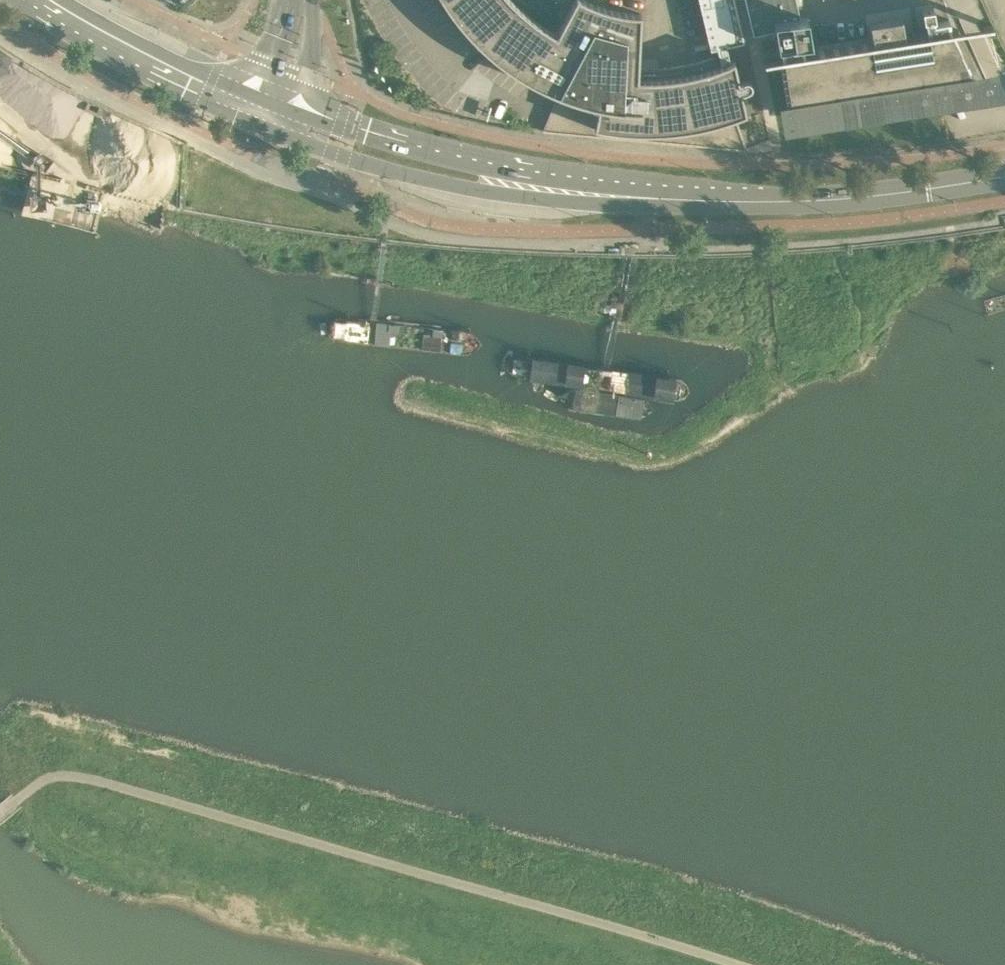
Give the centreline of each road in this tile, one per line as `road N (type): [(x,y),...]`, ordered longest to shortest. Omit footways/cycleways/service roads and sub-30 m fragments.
road 1 (secondary): [(250,120),(451,185),(638,198)]
road 2 (secondary): [(638,198),(828,200),(1004,177)]
road 3 (secondary): [(638,198),(478,167),(339,128)]
road 4 (secondary): [(15,0),(149,76),(250,120)]
road 5 (secondary): [(257,96),(64,0)]
road 6 (unclassified): [(339,128),(310,75),(304,0)]

